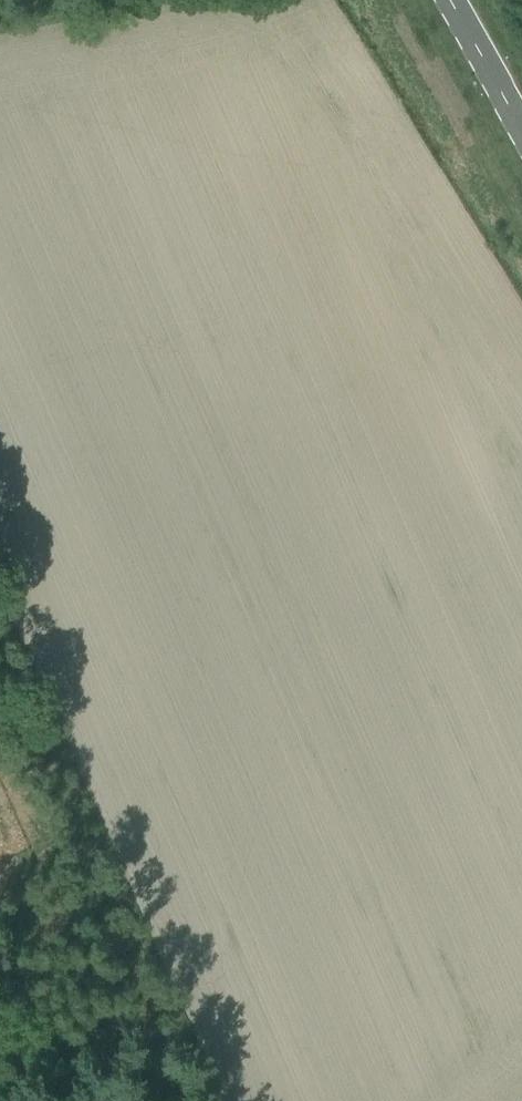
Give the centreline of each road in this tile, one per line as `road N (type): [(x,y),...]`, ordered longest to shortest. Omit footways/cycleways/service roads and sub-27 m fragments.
road 1 (primary): [(442,0),(521,135)]

